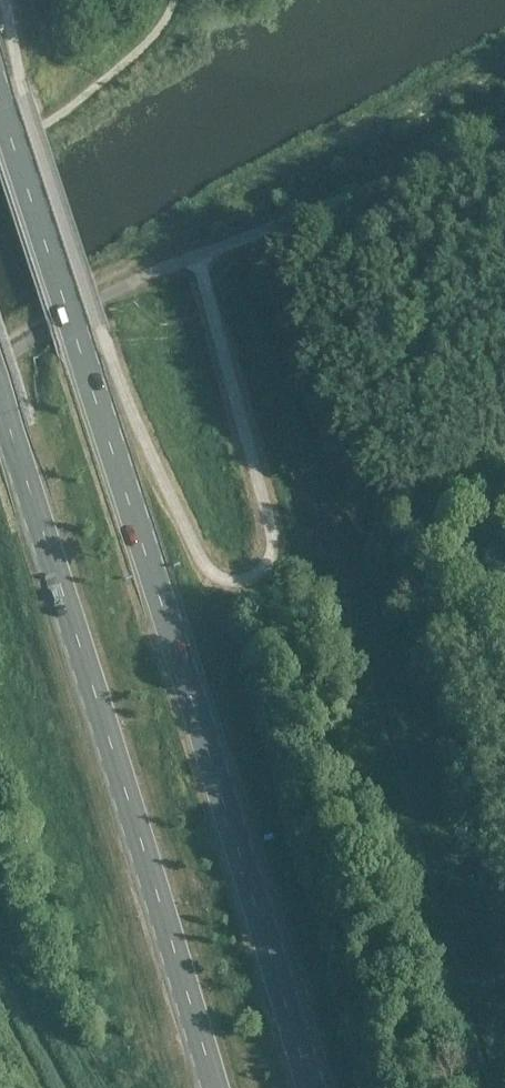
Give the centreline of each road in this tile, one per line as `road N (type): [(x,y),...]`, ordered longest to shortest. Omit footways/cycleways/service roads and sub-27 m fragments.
road 1 (primary): [(309,1087),(227,795),(0,104)]
road 2 (primary): [(0,400),(209,1087)]

